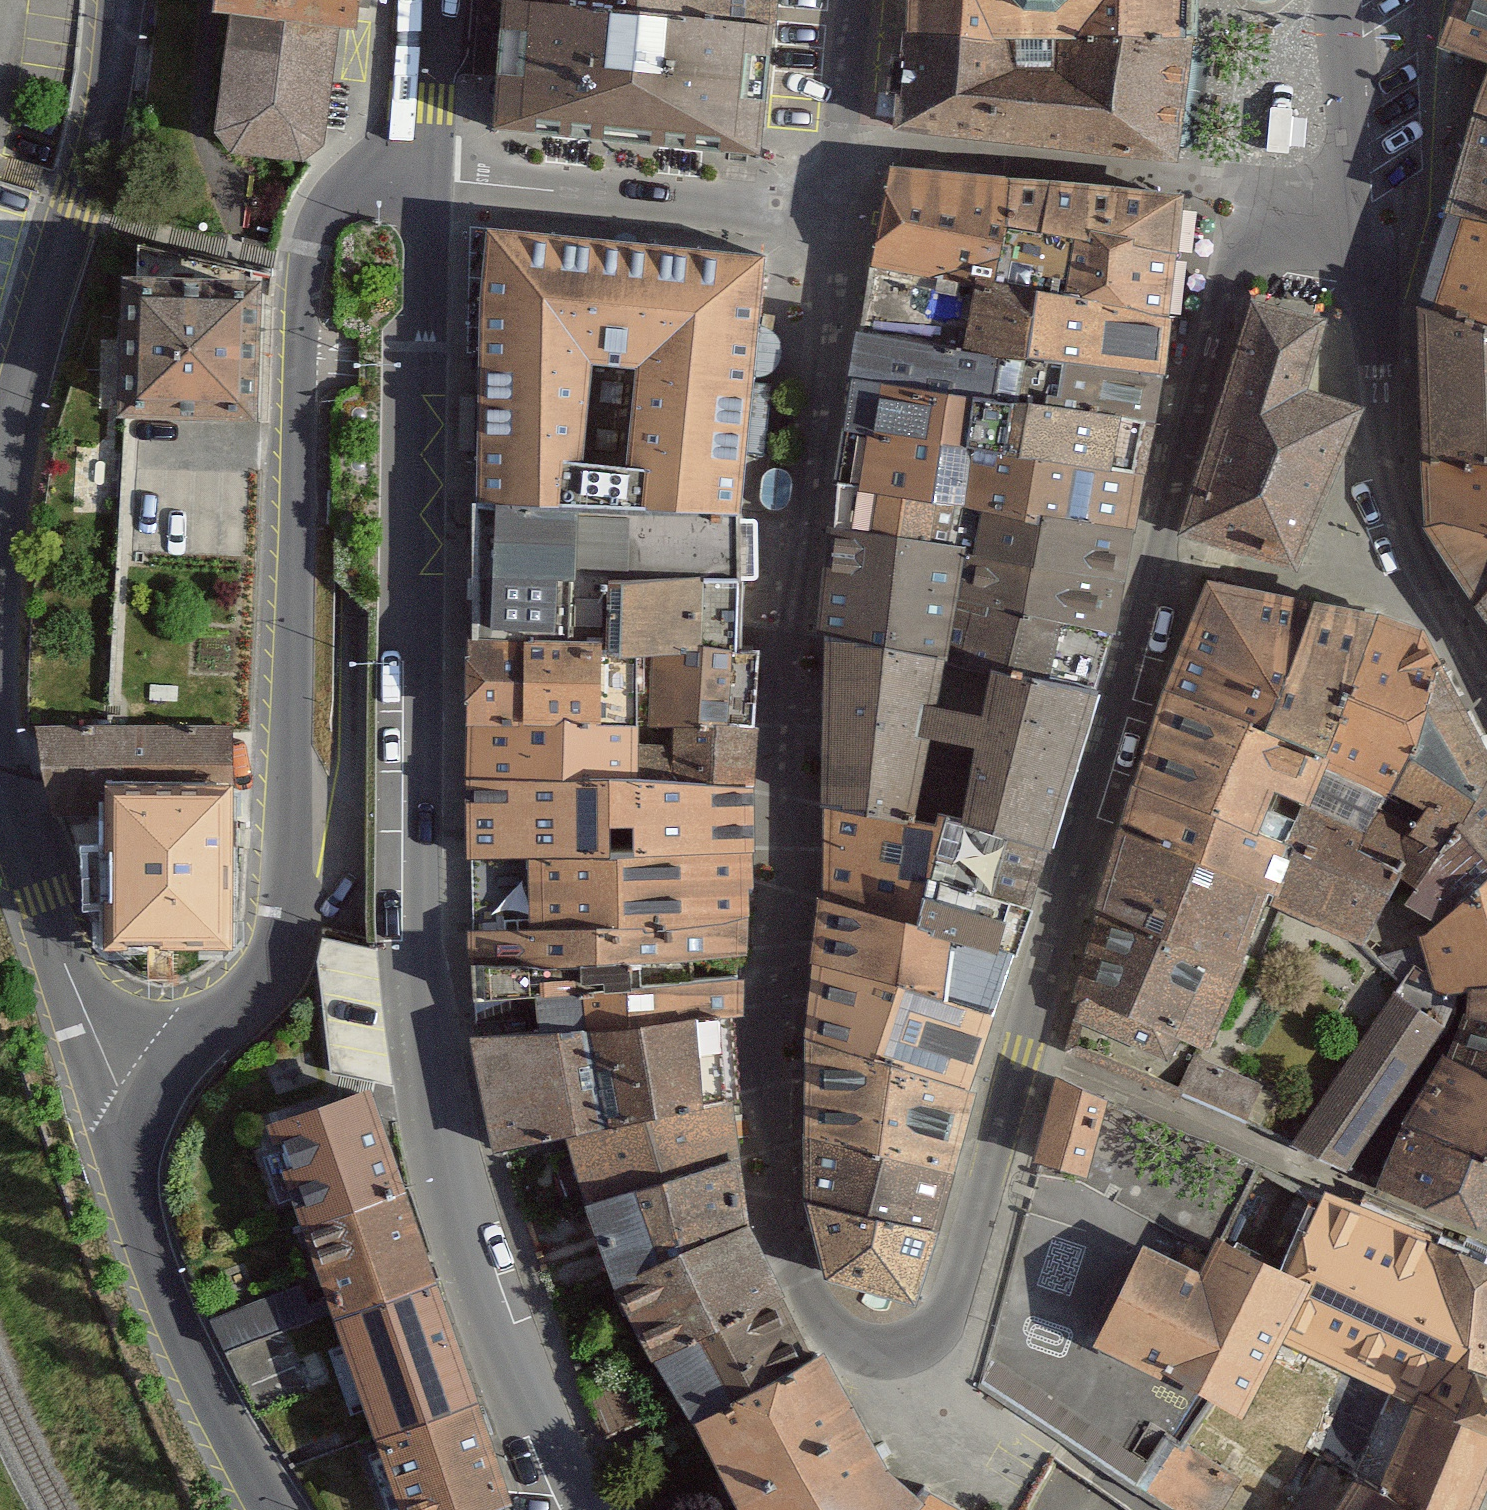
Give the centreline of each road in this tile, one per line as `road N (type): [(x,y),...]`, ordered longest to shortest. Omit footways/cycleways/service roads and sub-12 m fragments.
road 1 (residential): [(834,194),(802,531),(769,1091),(795,1269),(844,1341),(890,1353),(929,1339),(953,1294),(1232,250),(1266,188),(1363,196)]
road 2 (secondary): [(580,1509),(481,1272),(453,1184),(427,1038),(418,162)]
road 3 (unclassified): [(418,162),(343,195),(323,219),(304,268),(281,939),(264,971),(192,1041),(137,1130)]
road 4 (residential): [(418,162),(834,194)]
road 5 (unclassified): [(137,1130),(133,1182),(148,1249),(199,1371),(279,1509)]
road 6 (residential): [(137,1130),(30,876),(0,781)]
road 7 (residential): [(1486,661),(1411,531),(1390,463),(1381,379)]
road 8 (residential): [(0,503),(54,279),(82,212)]
road 9 (residential): [(1363,196),(1340,0)]
road 10 (residential): [(834,194),(852,0)]
road 11 (residential): [(1381,379),(1363,196)]
road 12 (secondary): [(436,0),(418,162)]

